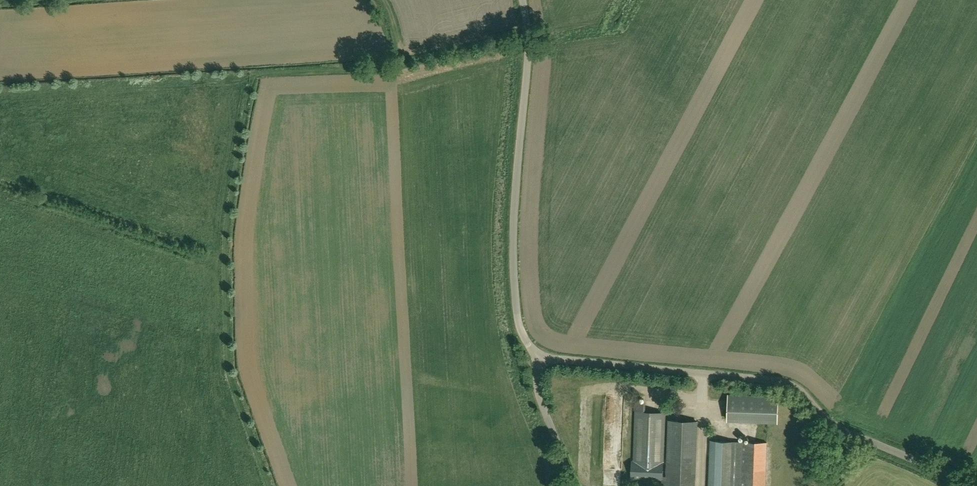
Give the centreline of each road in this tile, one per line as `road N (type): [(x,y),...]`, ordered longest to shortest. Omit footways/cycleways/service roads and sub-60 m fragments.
road 1 (unclassified): [(966,485),(837,428),(787,383),(537,360)]
road 2 (unclassified): [(537,360),(518,321),(512,255),(530,58),(522,0)]
road 3 (unclassified): [(572,485),(539,398),(537,360)]
road 4 (track): [(528,35),(406,59)]

